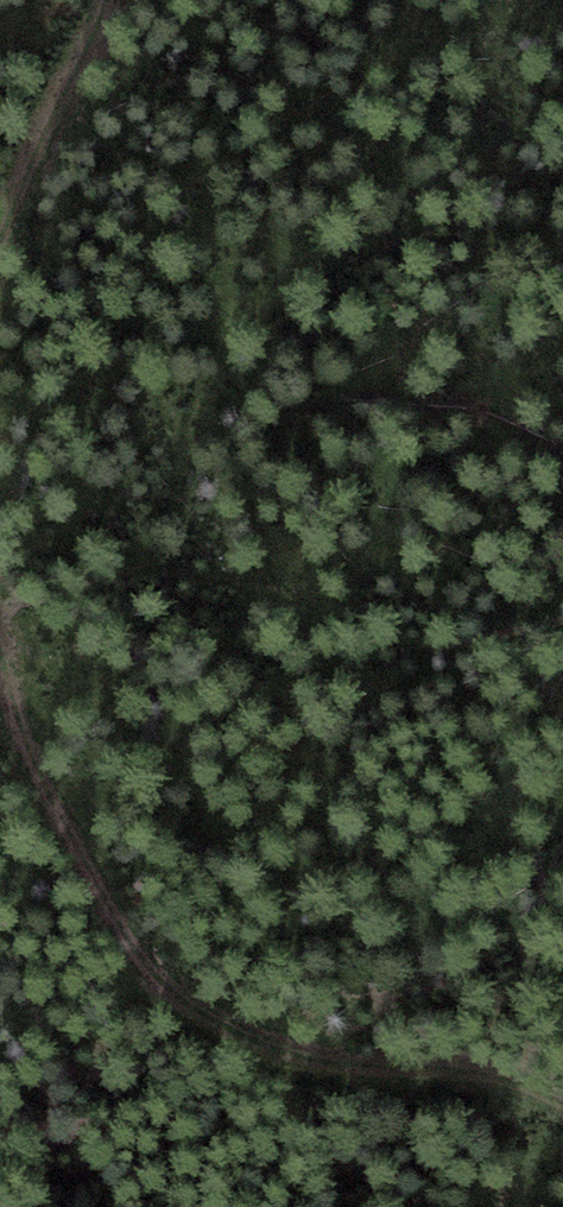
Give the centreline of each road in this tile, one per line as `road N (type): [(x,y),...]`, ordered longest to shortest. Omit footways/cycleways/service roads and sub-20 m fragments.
road 1 (track): [(0,667),(41,816),(175,997),(277,1046),(411,1050),(562,1101)]
road 2 (track): [(0,605),(207,573),(305,589),(432,629),(562,628)]
road 3 (track): [(100,0),(11,201),(0,244)]

